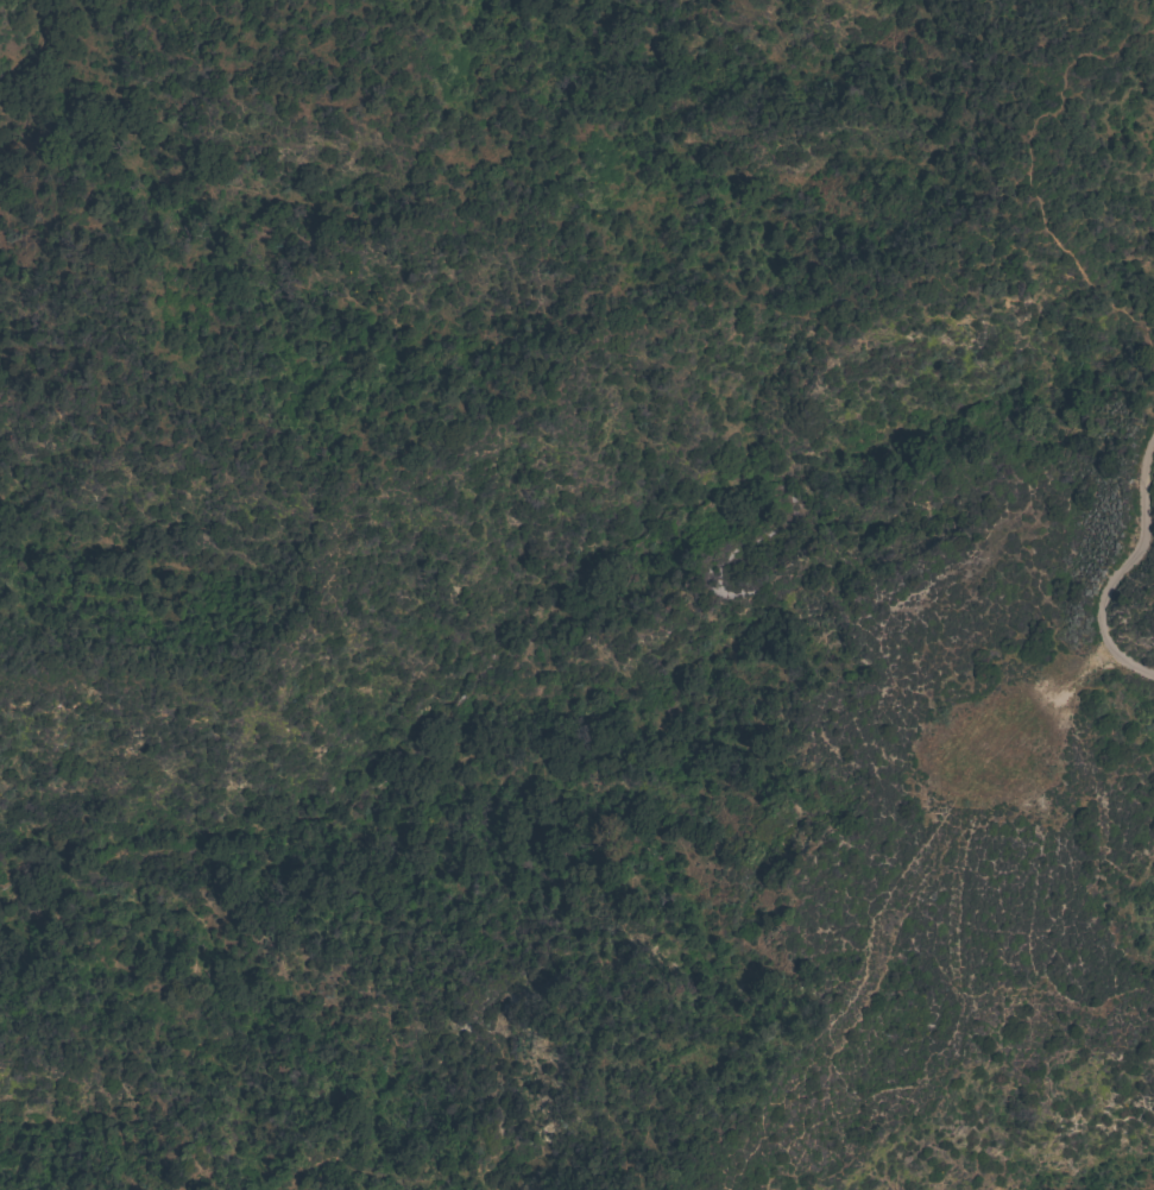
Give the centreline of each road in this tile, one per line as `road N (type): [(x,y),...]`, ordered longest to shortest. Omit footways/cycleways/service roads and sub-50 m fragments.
road 1 (track): [(1153,441),(1104,617),(1108,655),(1153,683)]

